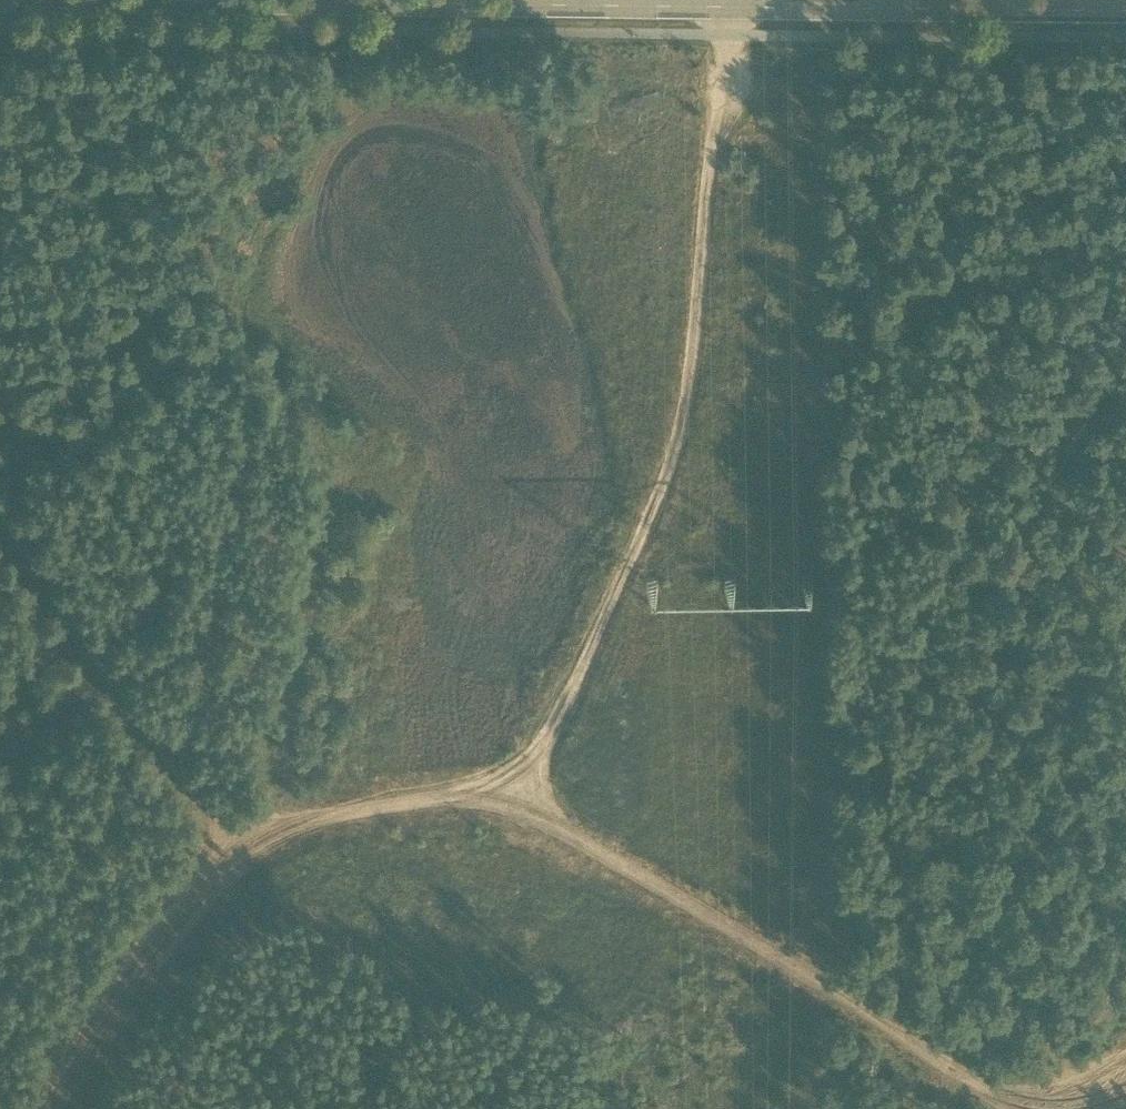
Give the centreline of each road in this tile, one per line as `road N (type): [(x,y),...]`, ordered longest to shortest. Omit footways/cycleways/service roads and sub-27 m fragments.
road 1 (secondary): [(1125,16),(0,1)]
road 2 (track): [(240,843),(451,797),(536,760),(604,607),(685,389),(724,32)]
road 3 (track): [(472,788),(600,841),(1017,1108)]
road 4 (track): [(39,1108),(240,843)]

